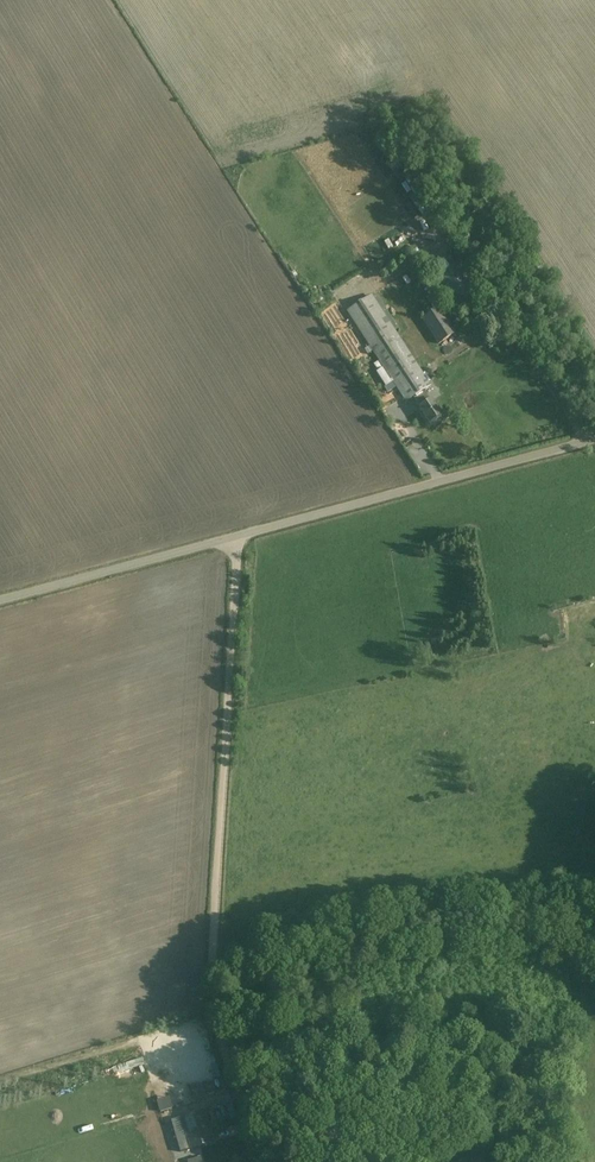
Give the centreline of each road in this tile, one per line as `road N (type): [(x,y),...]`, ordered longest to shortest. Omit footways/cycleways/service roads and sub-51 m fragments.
road 1 (track): [(239,535),(212,988),(261,1161)]
road 2 (unclassified): [(0,600),(594,438)]

